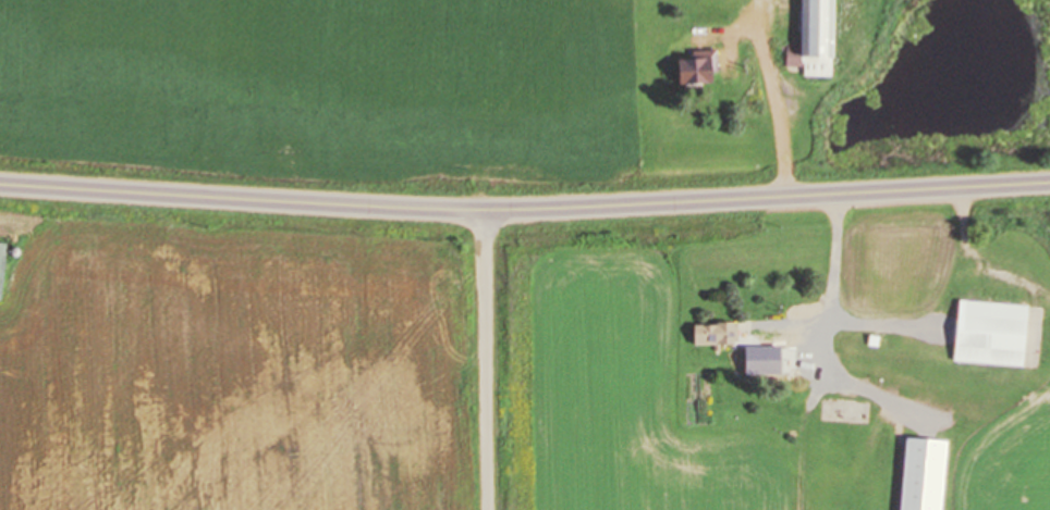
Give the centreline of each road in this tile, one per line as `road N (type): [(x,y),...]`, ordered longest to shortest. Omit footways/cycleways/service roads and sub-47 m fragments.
road 1 (secondary): [(0,181),(485,211),(1049,188)]
road 2 (residential): [(490,509),(485,211)]

